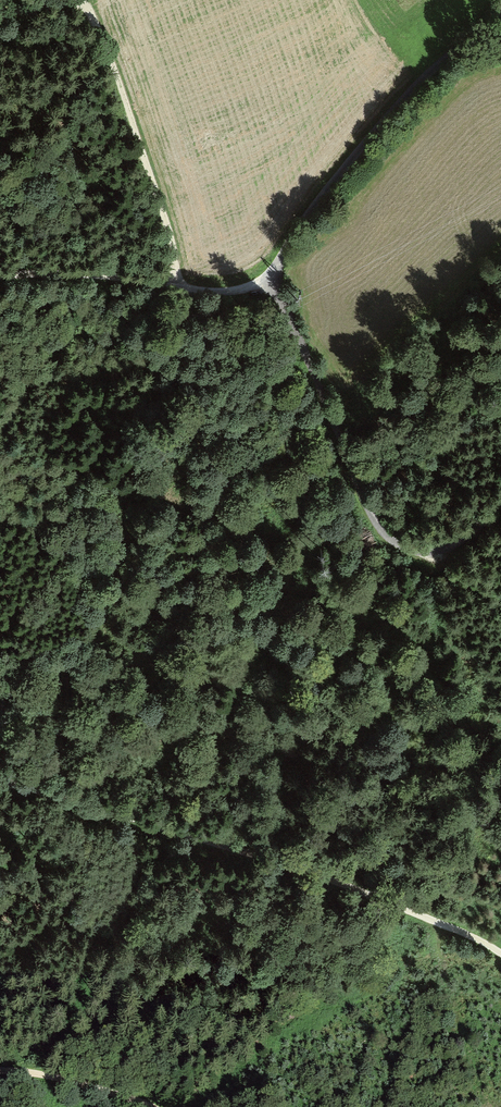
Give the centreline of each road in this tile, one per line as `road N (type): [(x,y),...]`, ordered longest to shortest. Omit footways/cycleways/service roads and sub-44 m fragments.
road 1 (residential): [(500,16),(377,132),(270,280),(352,478)]
road 2 (track): [(500,954),(301,871),(0,781)]
road 3 (track): [(169,284),(160,206),(104,35),(83,10),(62,4),(0,12)]
road 4 (track): [(0,274),(117,277),(222,295)]
road 5 (track): [(352,478),(381,533),(429,563),(500,501)]
road 6 (track): [(0,1069),(63,1078),(153,1106)]

